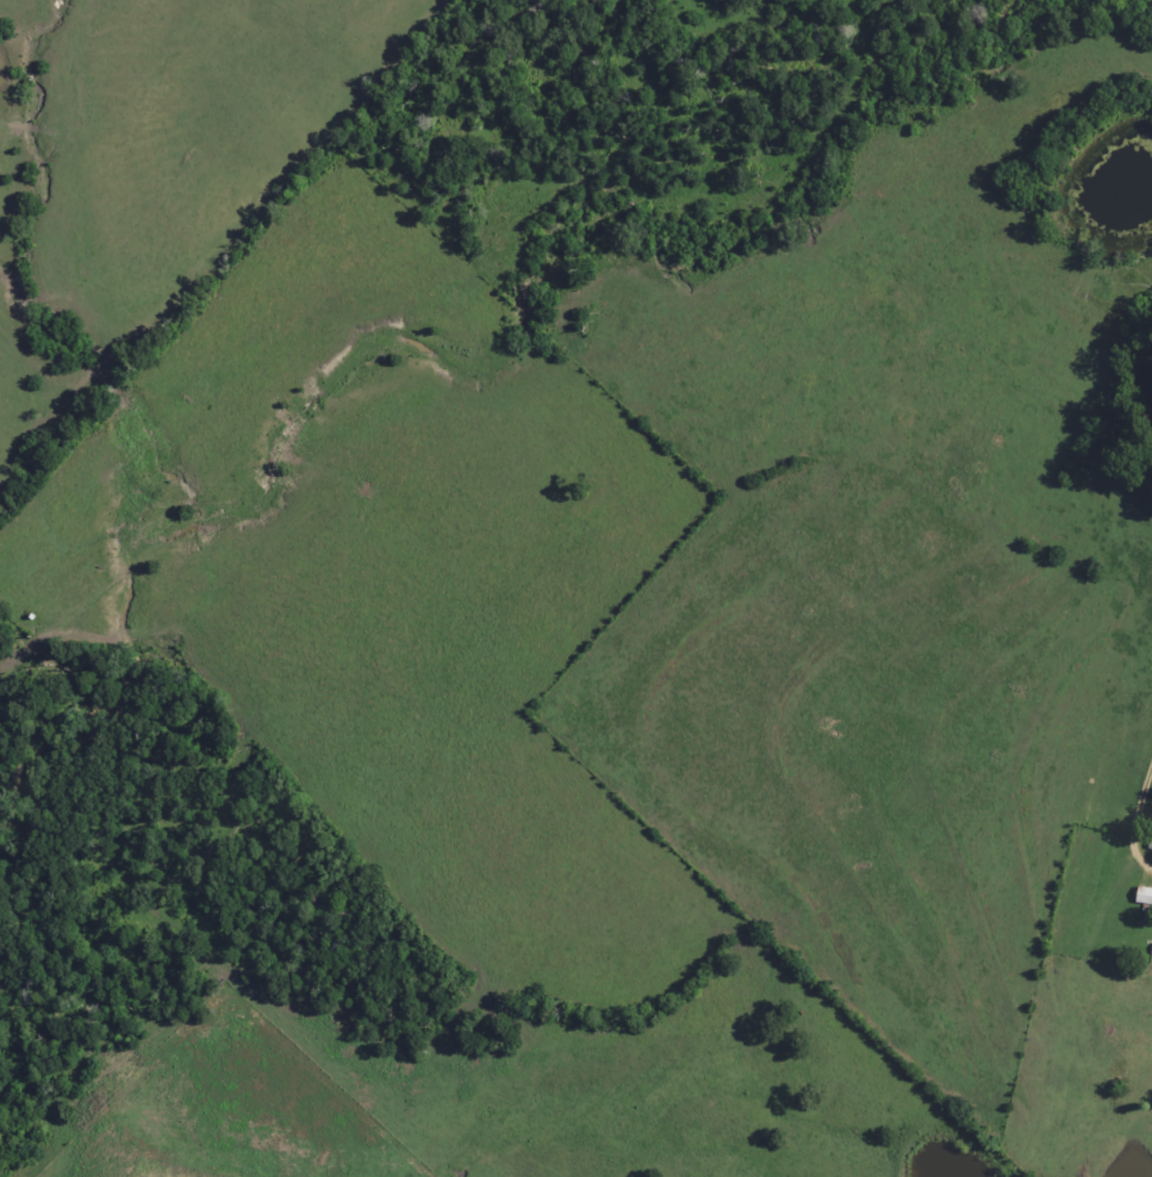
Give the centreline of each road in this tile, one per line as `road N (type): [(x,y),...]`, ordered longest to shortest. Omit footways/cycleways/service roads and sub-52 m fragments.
road 1 (residential): [(1151,677),(1097,753),(1119,871),(1144,918)]

